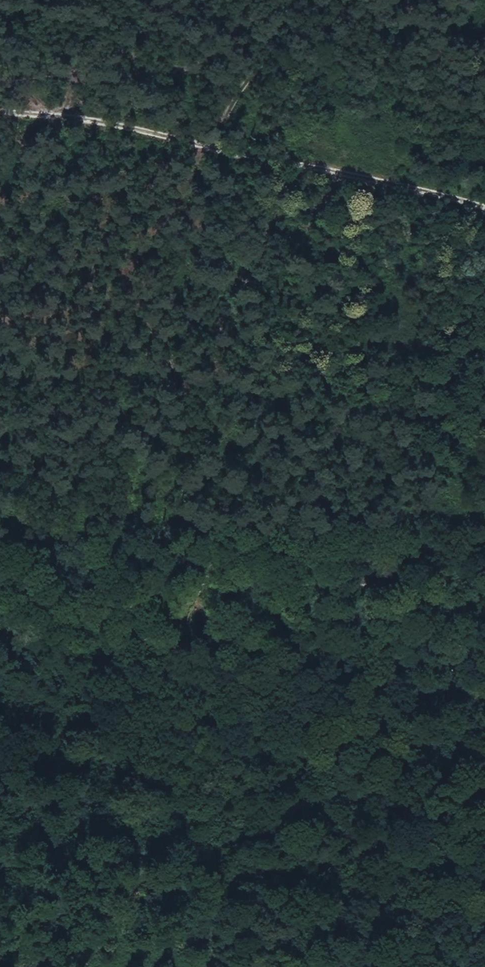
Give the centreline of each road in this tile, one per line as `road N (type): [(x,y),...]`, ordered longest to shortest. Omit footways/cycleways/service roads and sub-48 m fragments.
road 1 (track): [(0,701),(162,626),(306,635),(484,682)]
road 2 (track): [(0,109),(160,130),(484,205)]

